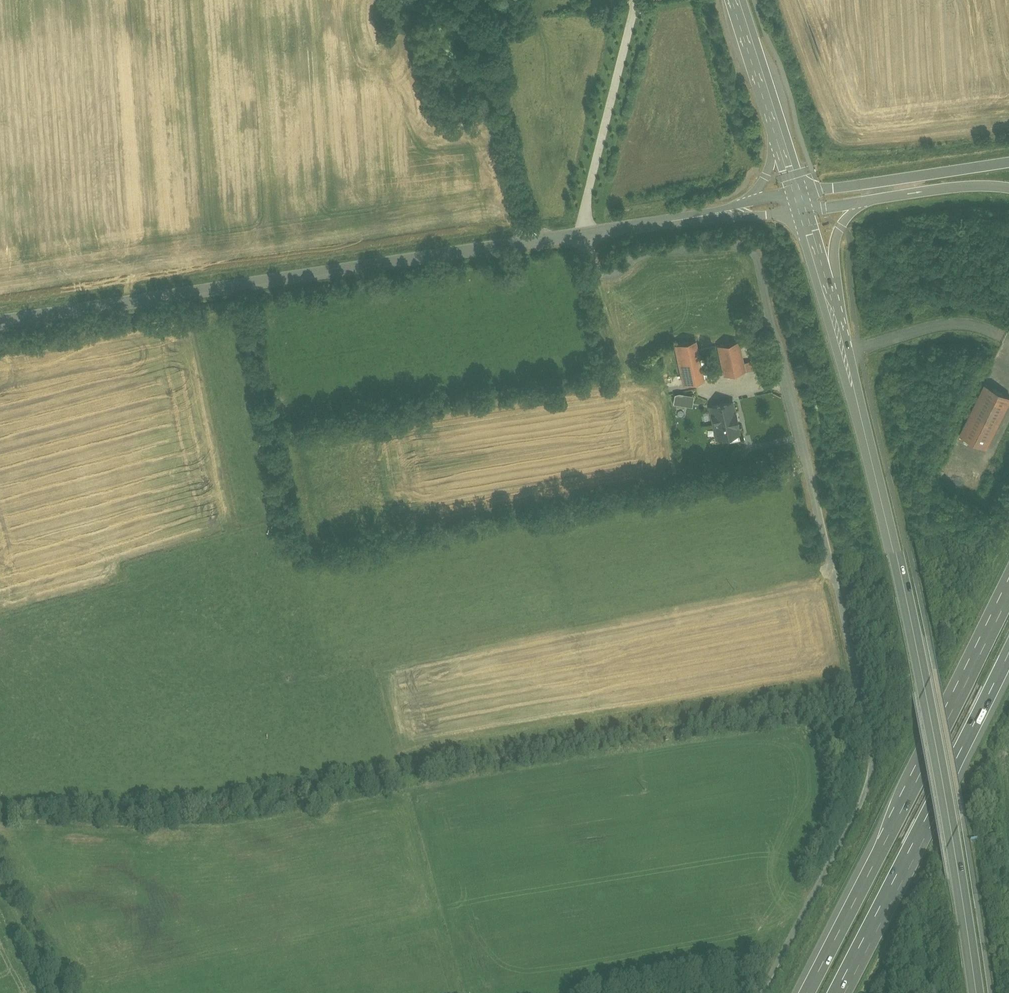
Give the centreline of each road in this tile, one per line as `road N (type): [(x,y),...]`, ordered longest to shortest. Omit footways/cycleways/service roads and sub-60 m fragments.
road 1 (track): [(589,234),(599,277),(673,251),(756,253),(802,432),(874,748),(873,779),(765,992)]
road 2 (unclassified): [(0,323),(725,214)]
road 3 (primary): [(975,992),(922,684),(830,302)]
road 4 (motorway): [(1008,596),(808,992)]
road 5 (motorway): [(837,992),(1008,653)]
road 6 (motorway): [(1008,163),(819,190),(799,202)]
road 7 (primary): [(778,136),(737,0)]
road 8 (motorway): [(871,201),(1008,189)]
road 9 (track): [(0,880),(61,992)]

